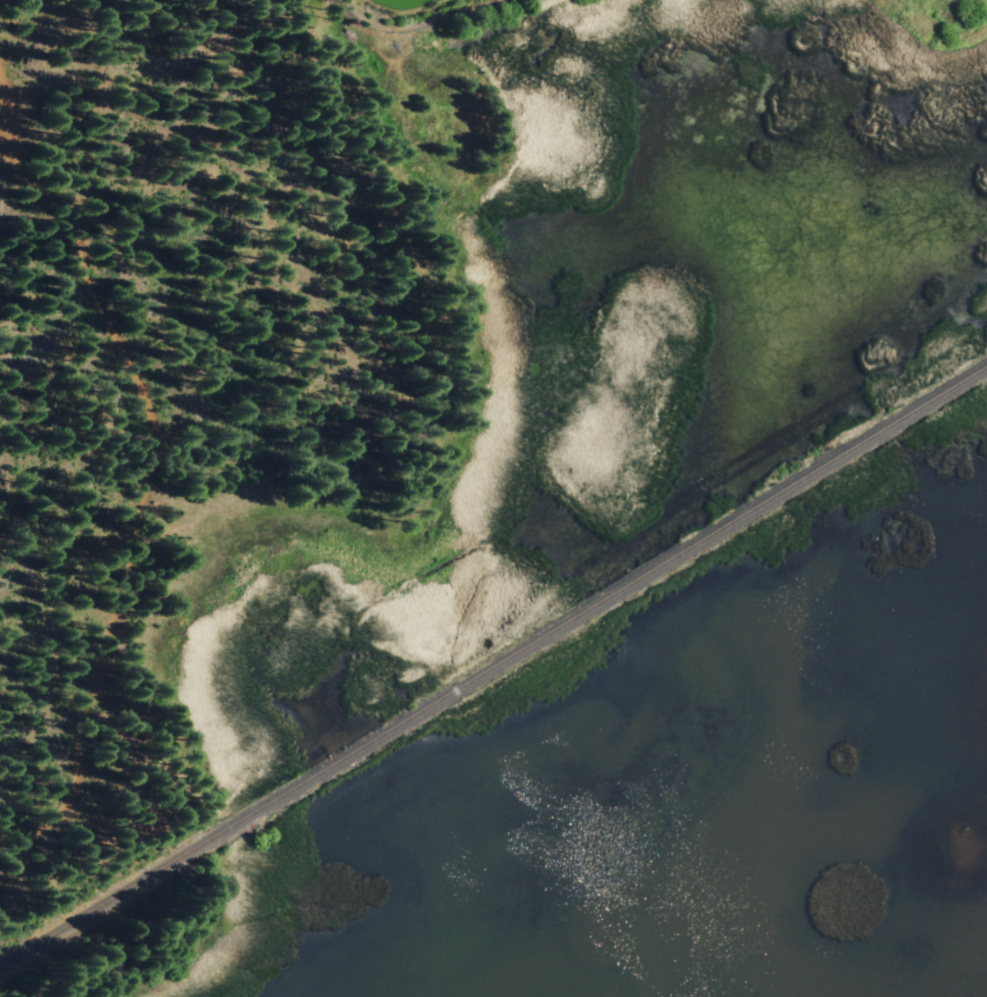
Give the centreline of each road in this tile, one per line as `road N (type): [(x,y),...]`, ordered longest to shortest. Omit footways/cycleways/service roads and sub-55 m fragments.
road 1 (track): [(0,881),(73,798),(136,554),(157,432),(70,214),(25,173),(0,53)]

